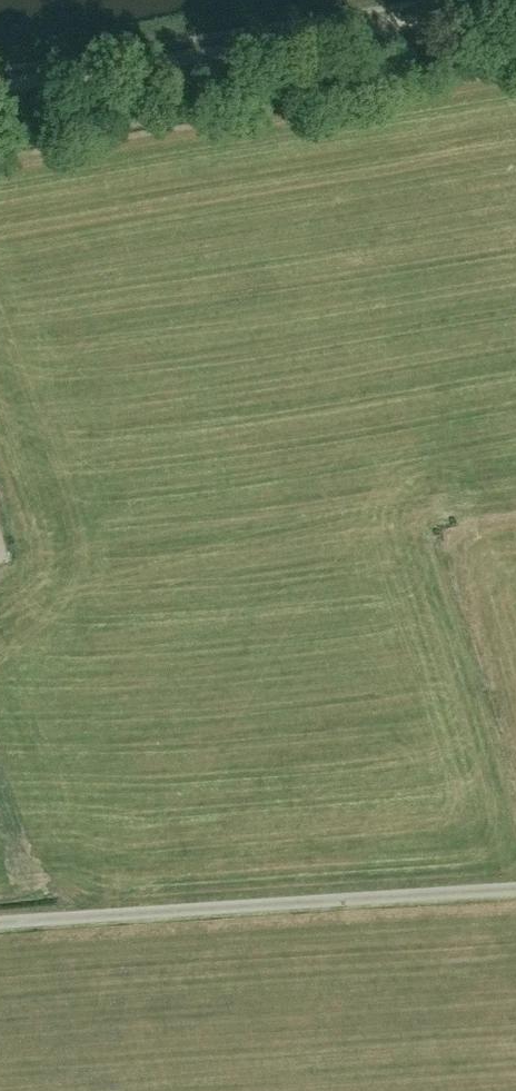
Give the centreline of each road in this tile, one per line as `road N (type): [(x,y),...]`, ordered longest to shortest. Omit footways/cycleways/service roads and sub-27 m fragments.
road 1 (track): [(0,86),(515,5)]
road 2 (track): [(0,927),(515,893)]

